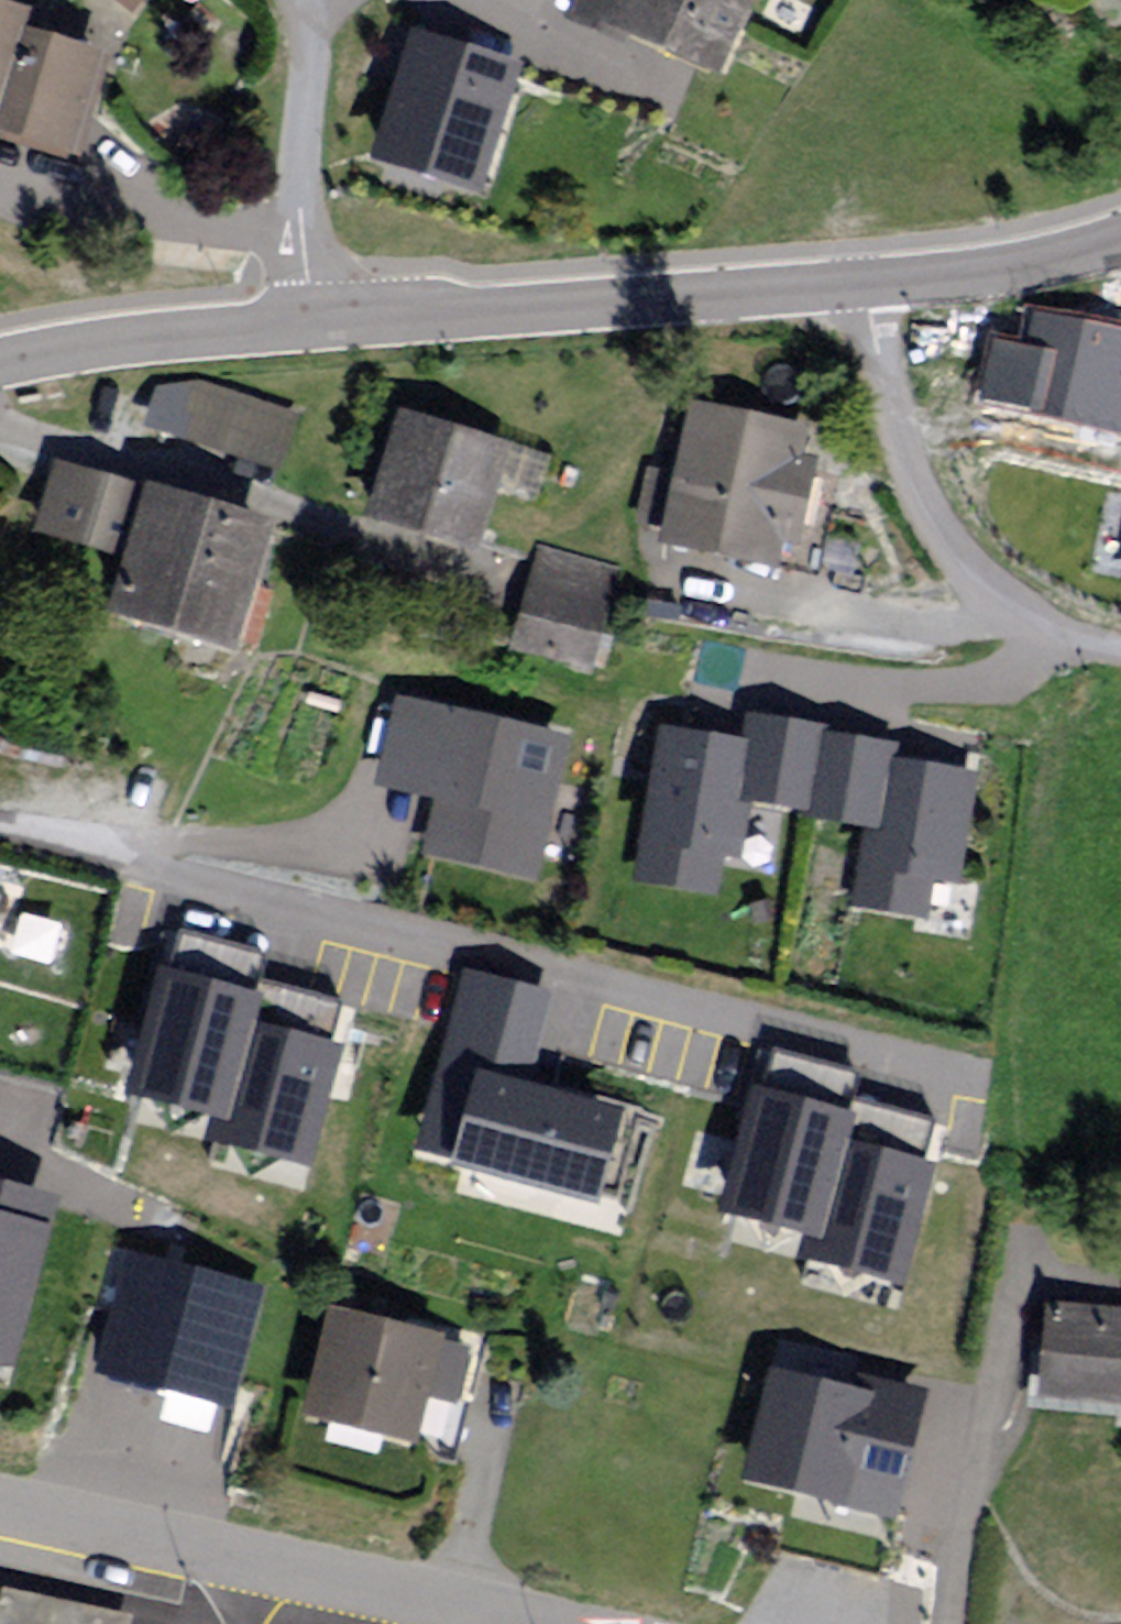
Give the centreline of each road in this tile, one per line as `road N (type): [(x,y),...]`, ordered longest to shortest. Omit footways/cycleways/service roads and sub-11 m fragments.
road 1 (tertiary): [(300,317),(862,272)]
road 2 (residential): [(862,272),(914,500),(992,608),(1092,654),(1120,658)]
road 3 (tertiary): [(0,1517),(487,1623)]
road 4 (residential): [(284,0),(305,40),(295,212),(300,317)]
road 5 (tertiary): [(0,345),(300,317)]
road 6 (tertiary): [(862,272),(1120,239)]

